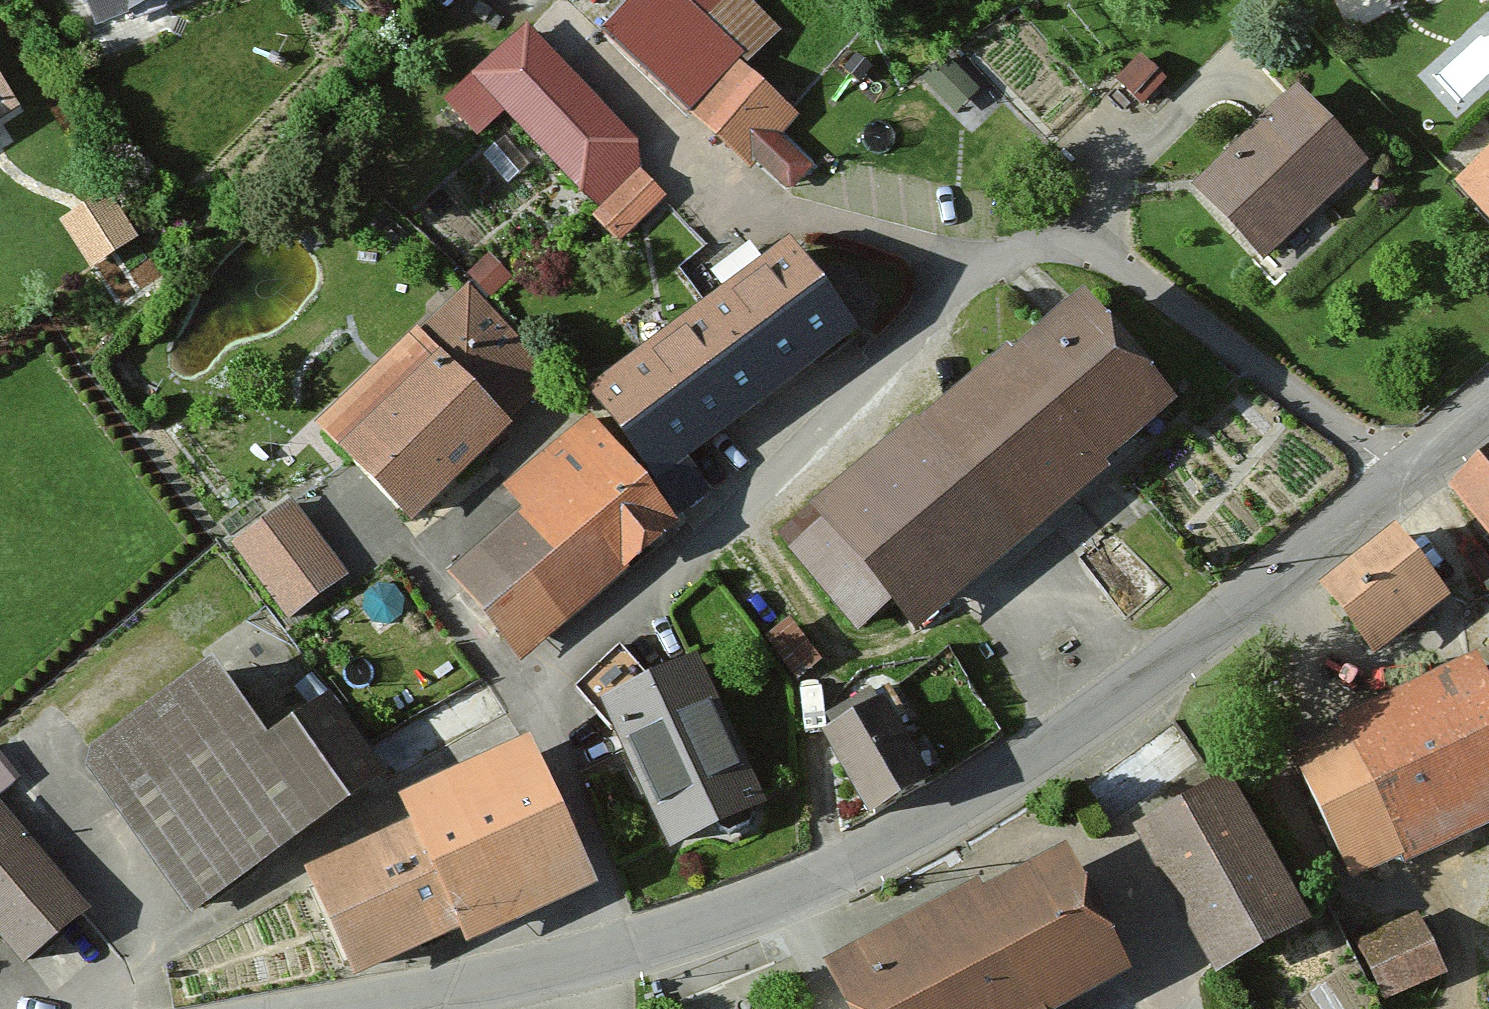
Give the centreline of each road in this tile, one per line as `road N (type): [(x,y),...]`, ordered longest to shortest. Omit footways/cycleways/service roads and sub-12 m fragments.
road 1 (residential): [(1409,479),(1115,269),(1038,255),(985,277),(536,695)]
road 2 (tertiary): [(620,953),(862,857),(1011,776),(1409,479)]
road 3 (residential): [(620,953),(578,802),(536,695)]
road 4 (tertiary): [(355,1008),(620,953)]
road 5 (residential): [(536,695),(399,549)]
road 6 (track): [(1143,1008),(1083,863)]

